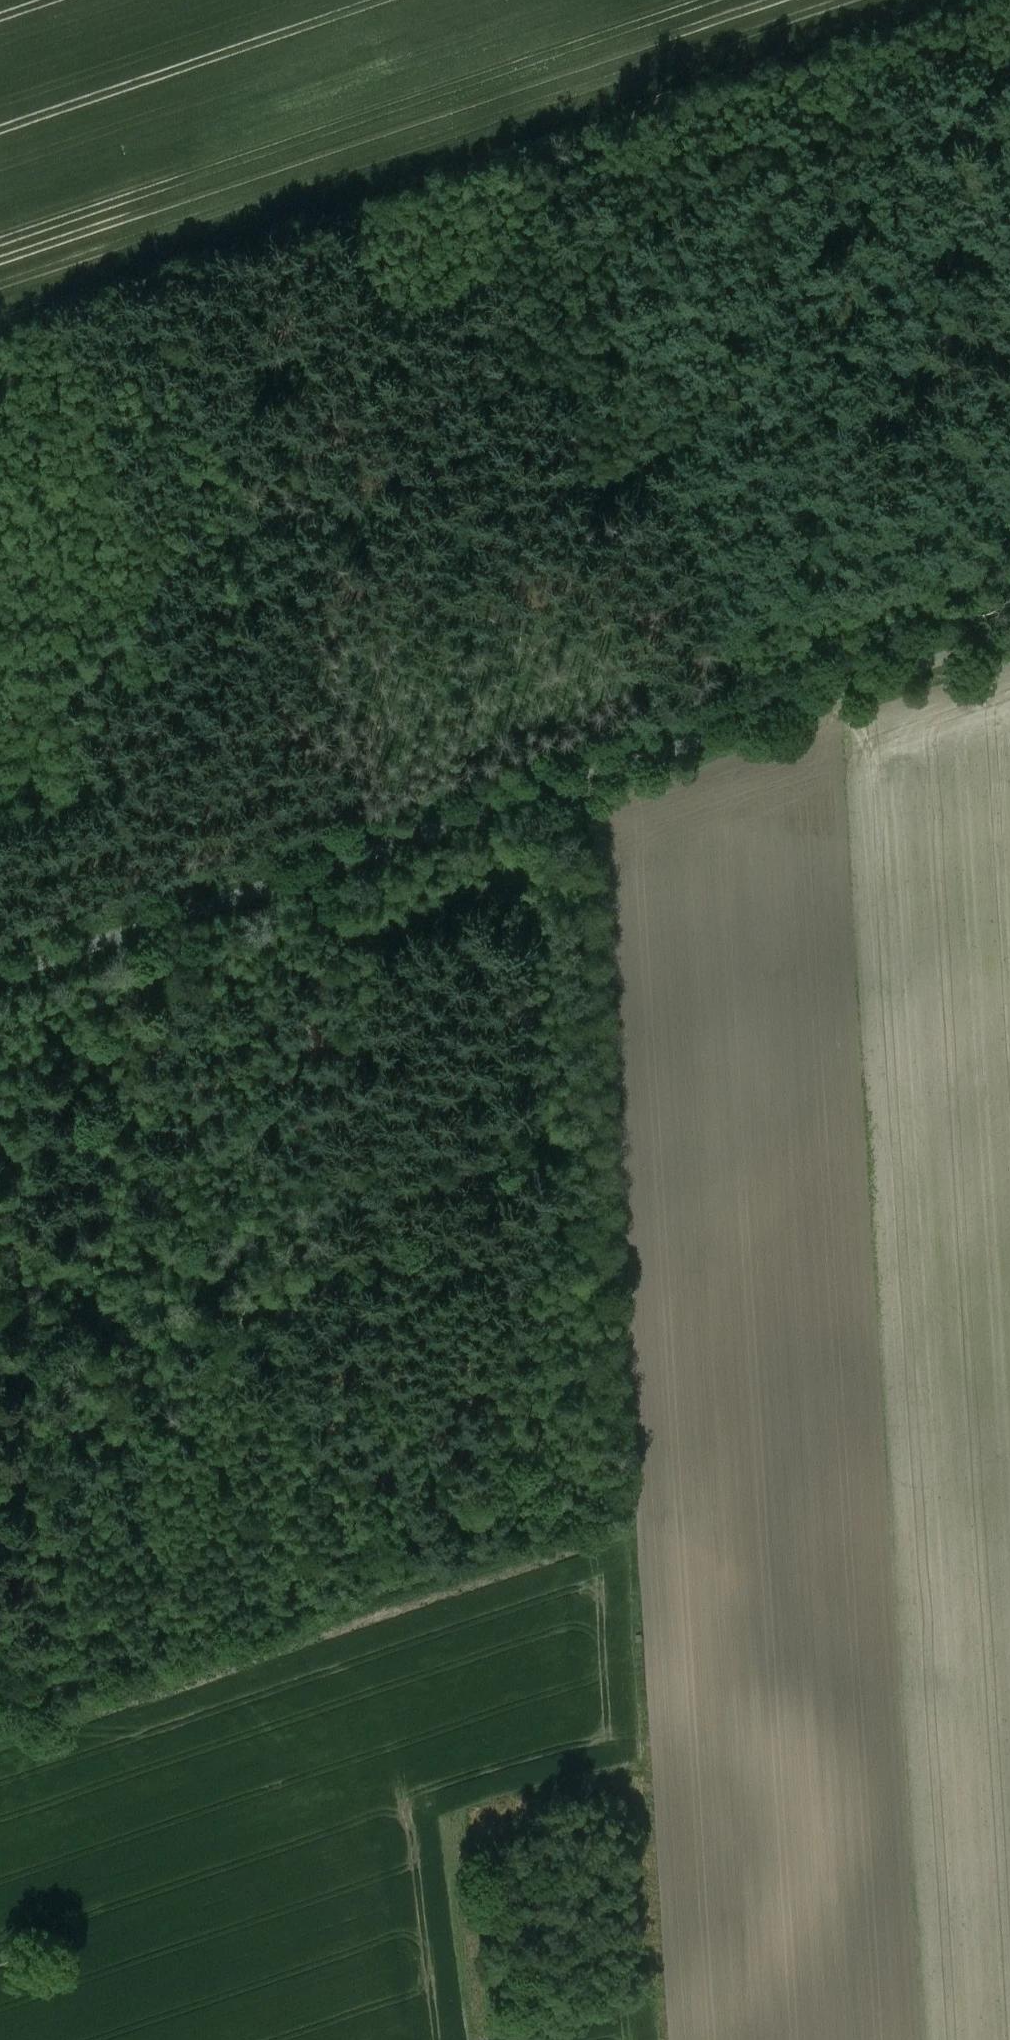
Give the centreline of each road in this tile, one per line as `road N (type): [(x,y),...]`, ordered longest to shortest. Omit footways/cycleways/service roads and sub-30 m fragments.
road 1 (unclassified): [(0,976),(1009,638)]

